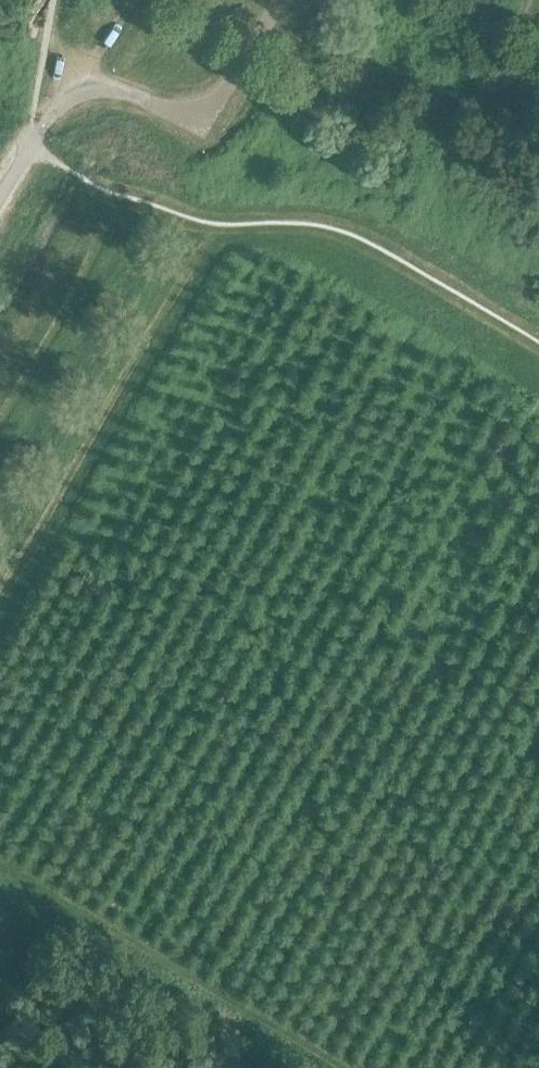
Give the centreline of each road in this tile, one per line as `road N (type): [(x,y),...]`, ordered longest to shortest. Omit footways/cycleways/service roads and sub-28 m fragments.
road 1 (unclassified): [(0,199),(49,116),(69,102),(117,97),(173,107),(200,102),(279,0)]

